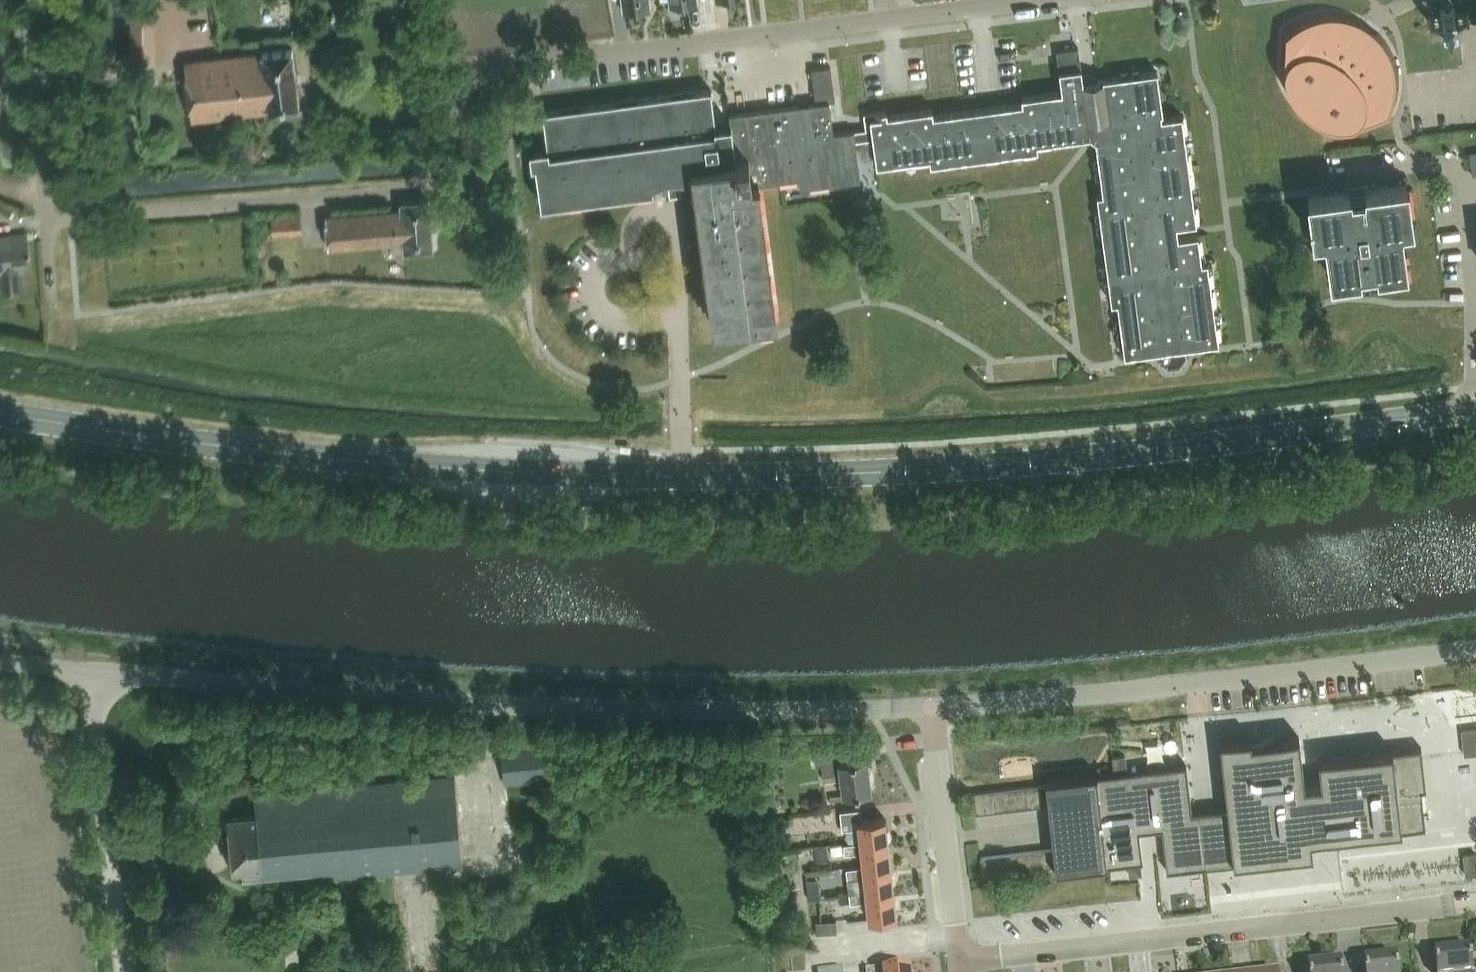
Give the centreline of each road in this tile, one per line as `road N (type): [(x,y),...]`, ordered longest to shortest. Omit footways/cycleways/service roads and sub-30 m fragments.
road 1 (residential): [(28,0),(44,196),(52,211),(72,218),(409,192),(440,169),(452,89),(488,68),(1041,0)]
road 2 (residential): [(89,673),(475,704),(929,708)]
road 3 (secondary): [(679,478),(1043,463),(1475,411)]
road 4 (secondary): [(679,478),(343,459),(0,411)]
road 5 (residential): [(929,708),(1198,686),(1475,650)]
road 6 (residential): [(957,966),(1475,905)]
road 7 (residential): [(123,971),(89,673)]
road 8 (residential): [(957,966),(929,708)]

